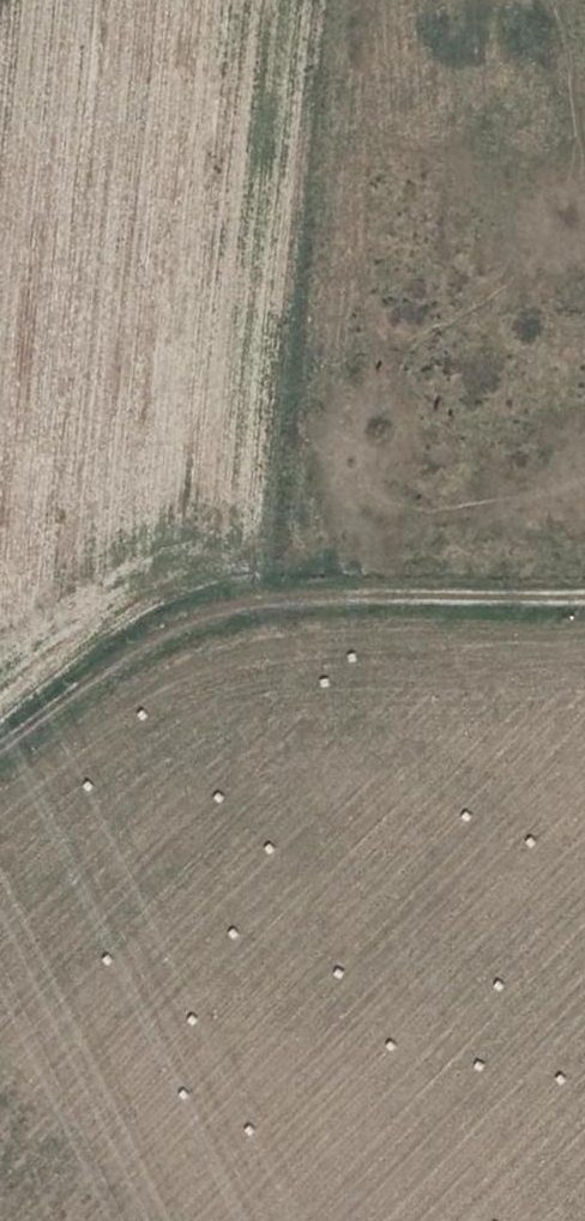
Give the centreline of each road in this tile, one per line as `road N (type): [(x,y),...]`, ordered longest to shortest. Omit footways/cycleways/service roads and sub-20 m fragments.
road 1 (track): [(584,600),(263,604),(145,642),(54,689),(0,734)]

